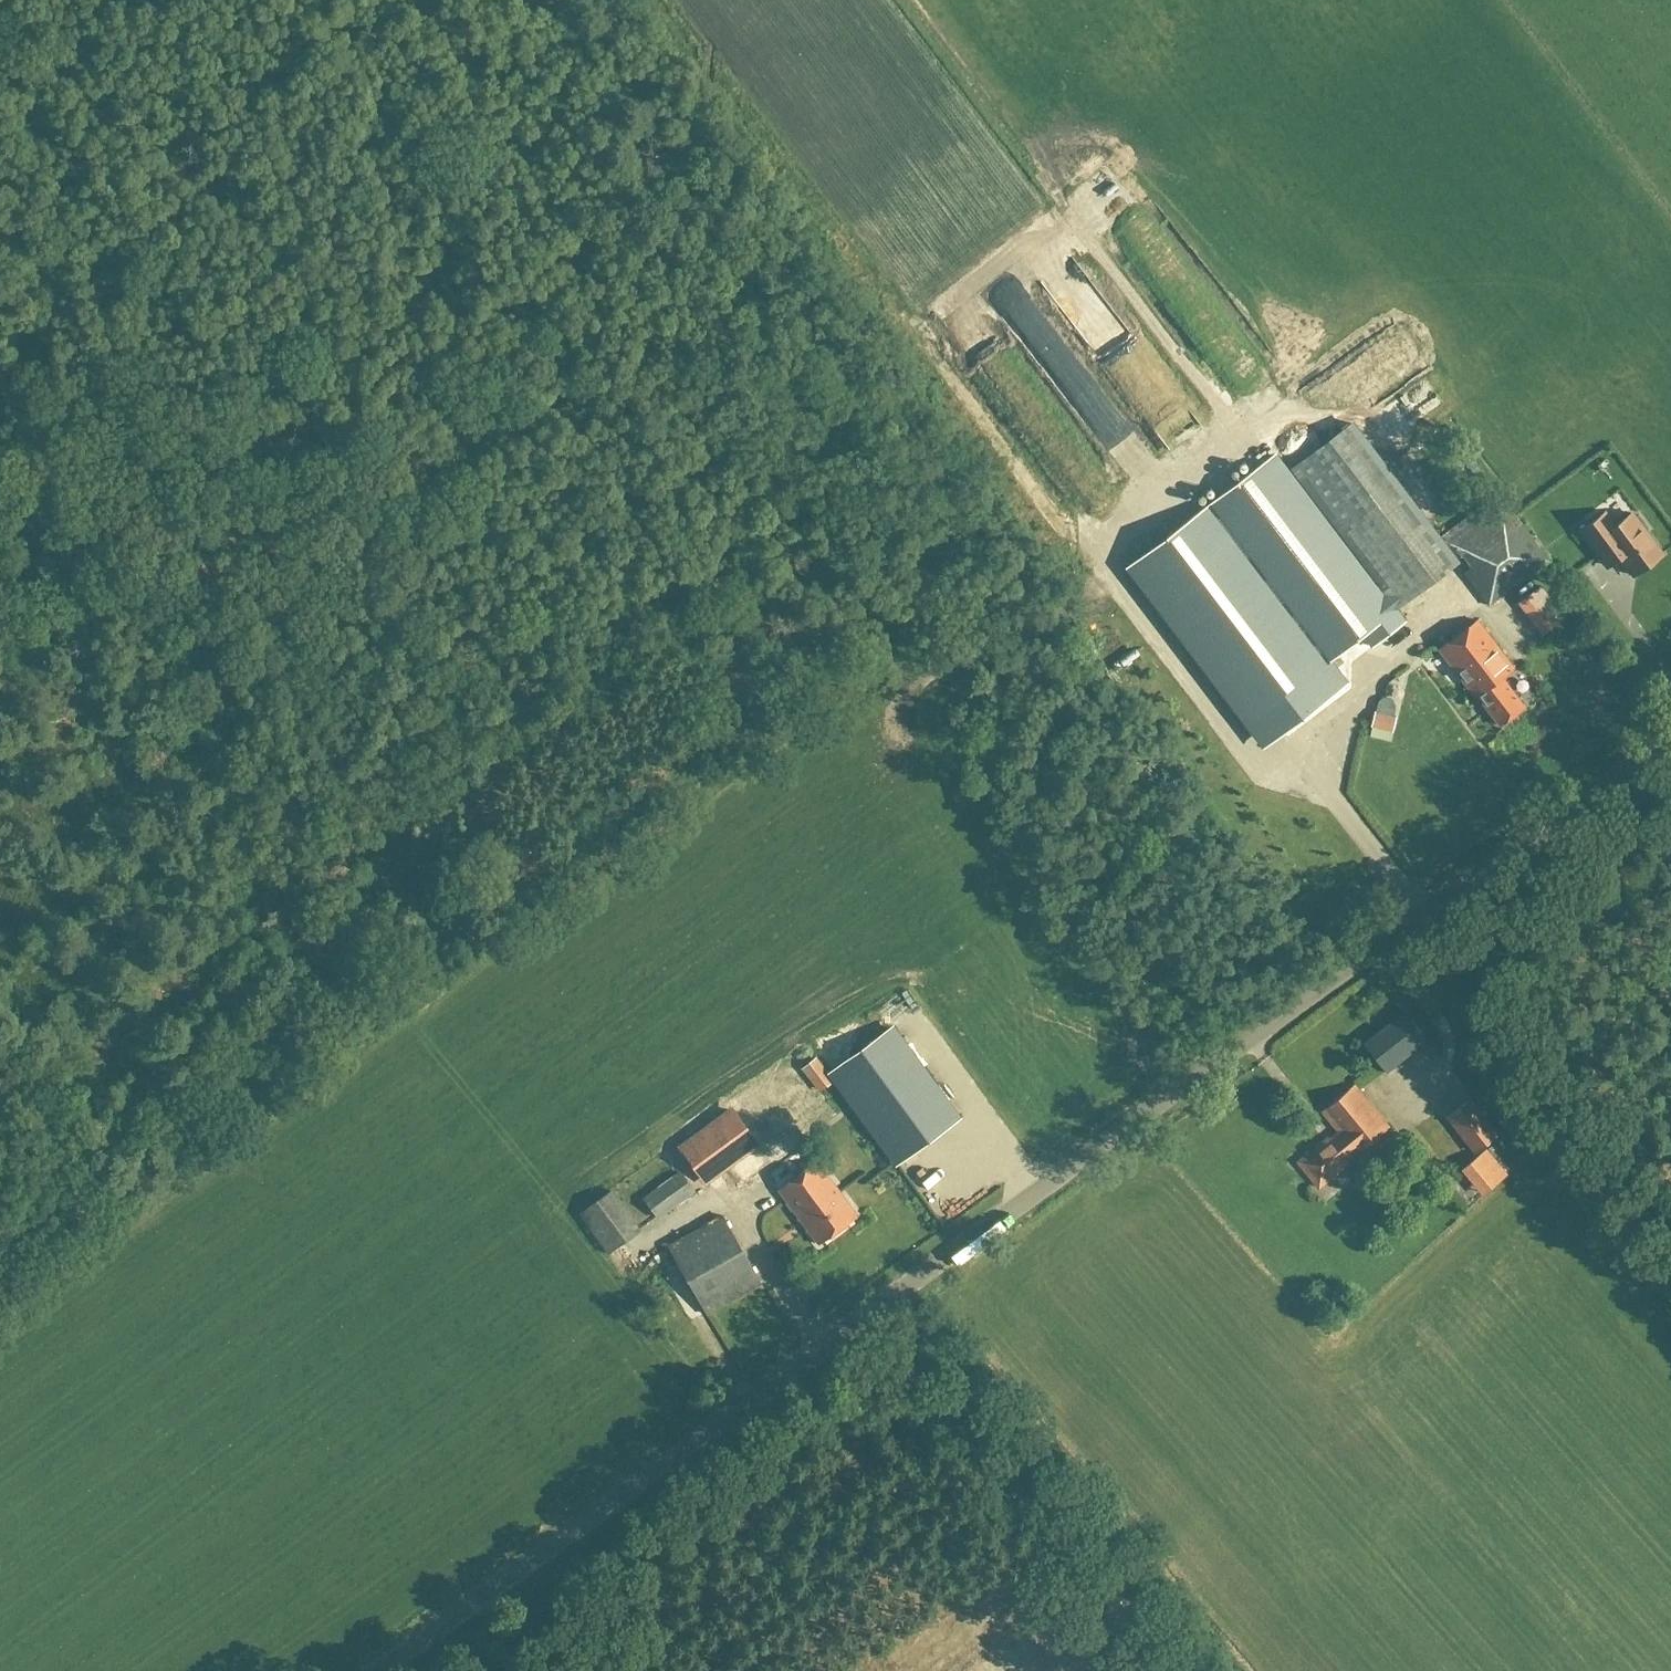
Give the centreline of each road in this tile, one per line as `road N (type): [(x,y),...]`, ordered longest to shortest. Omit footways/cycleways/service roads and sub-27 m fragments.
road 1 (tertiary): [(379,1670),(1670,739)]
road 2 (track): [(871,1311),(1058,1546),(1171,1670)]

